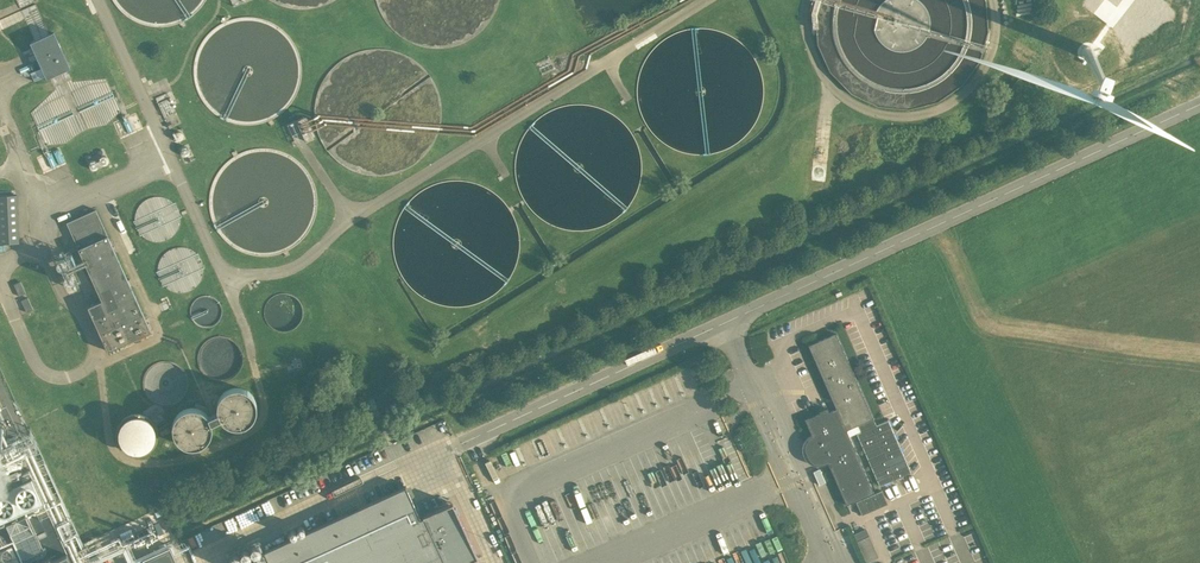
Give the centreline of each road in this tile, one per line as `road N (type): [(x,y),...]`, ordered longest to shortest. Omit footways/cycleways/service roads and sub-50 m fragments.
road 1 (unclassified): [(455,444),(1199,103)]

